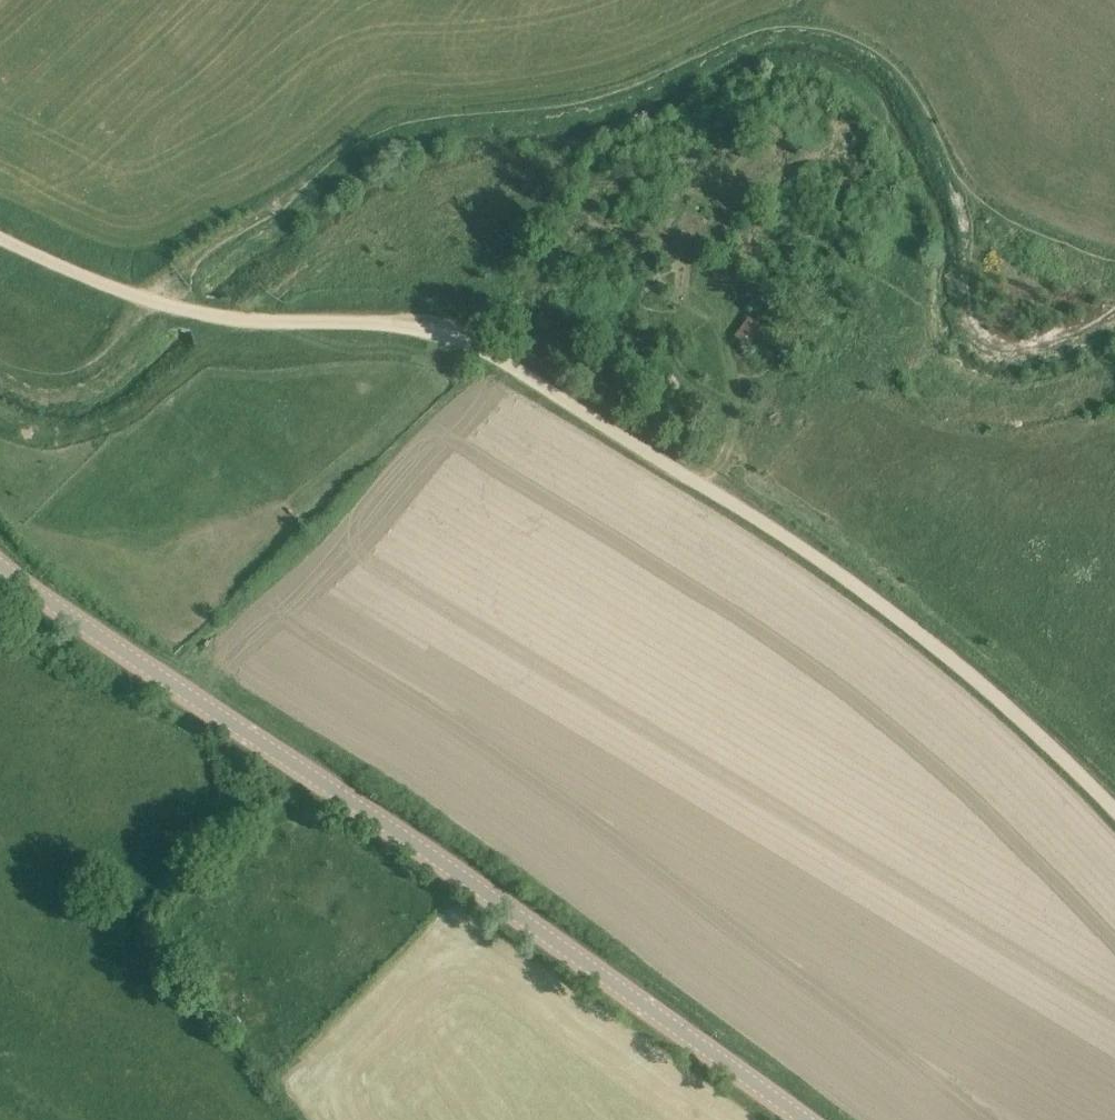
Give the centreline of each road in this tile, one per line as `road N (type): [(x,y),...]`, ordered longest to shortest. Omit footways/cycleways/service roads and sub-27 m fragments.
road 1 (unclassified): [(1114,806),(983,684),(738,500),(531,369),(442,326),(234,321),(133,298),(0,237)]
road 2 (unclassified): [(802,1119),(0,561)]

